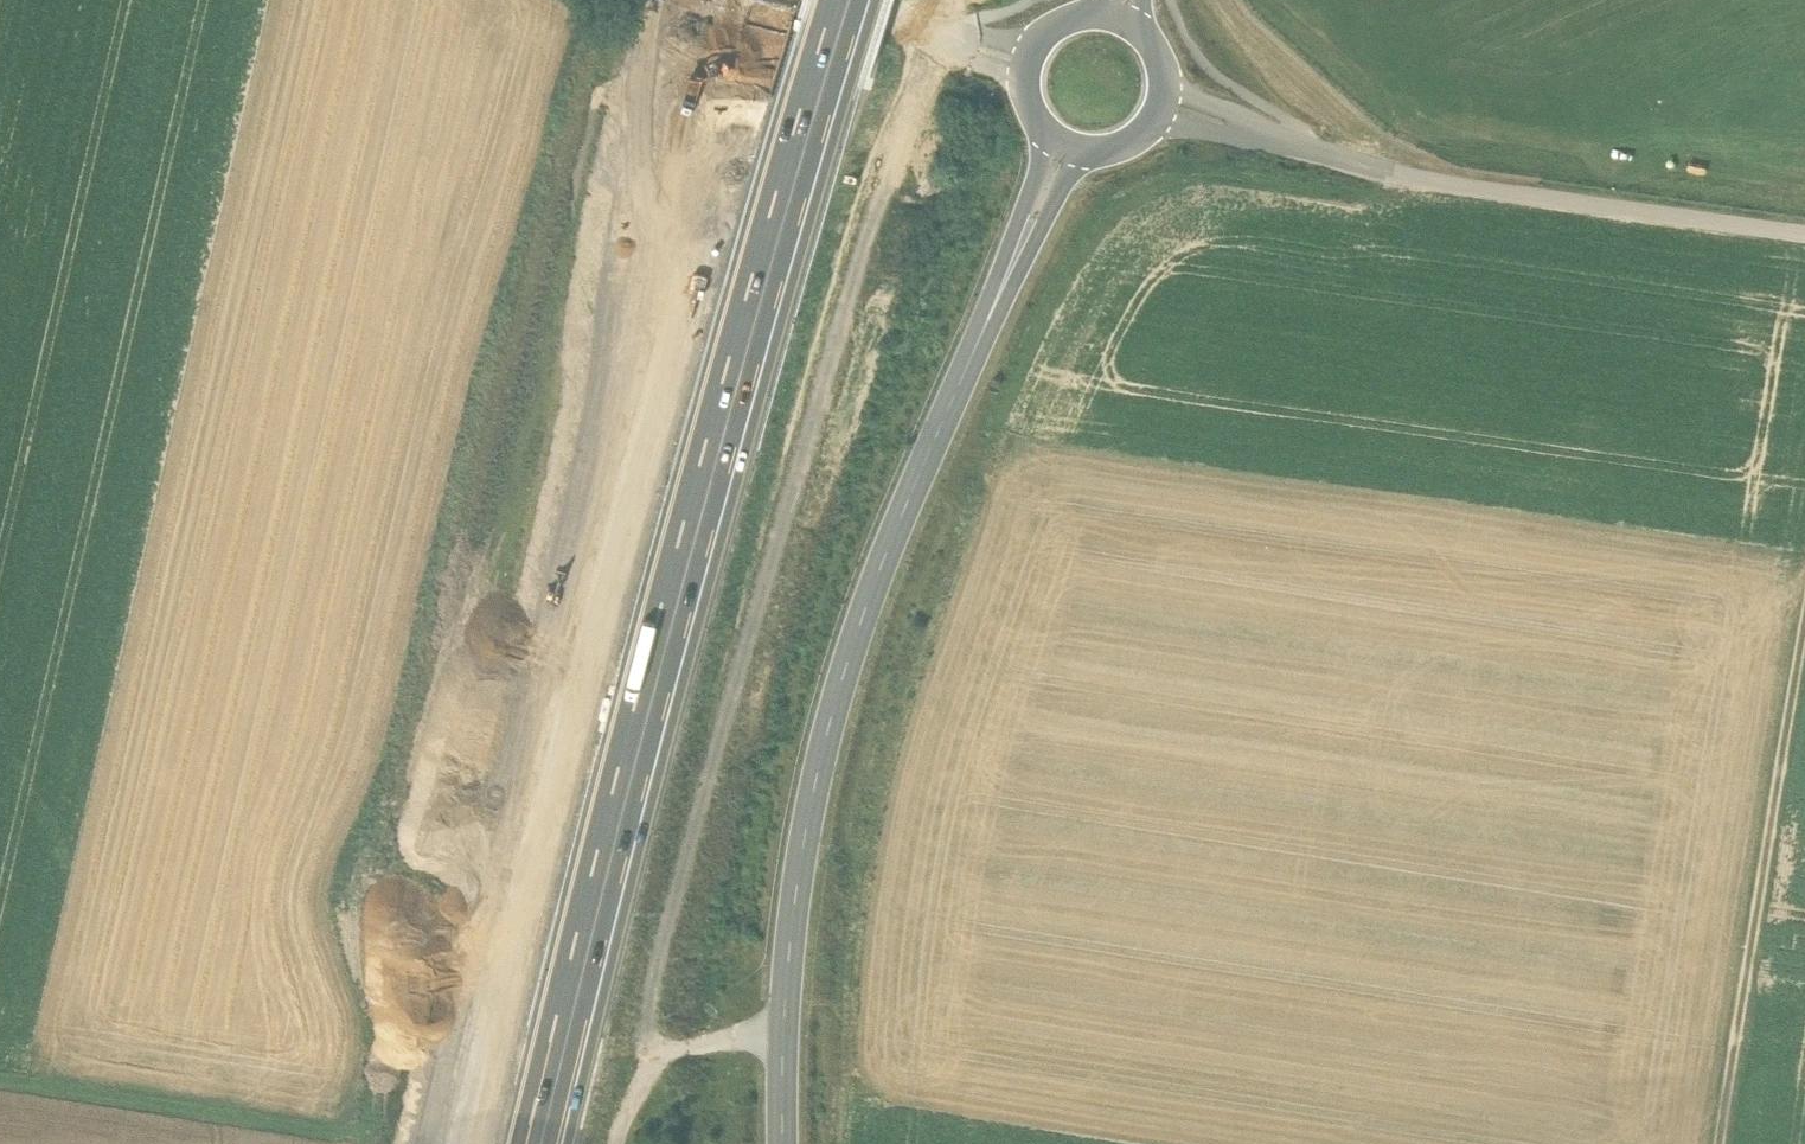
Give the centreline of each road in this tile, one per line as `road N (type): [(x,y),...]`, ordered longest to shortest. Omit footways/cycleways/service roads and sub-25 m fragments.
road 1 (motorway): [(772,0),(536,863),(472,1143)]
road 2 (motorway): [(544,1143),(721,384),(832,0)]
road 3 (tertiary): [(1025,241),(941,426),(834,706),(790,930),(782,1143)]
road 4 (track): [(1804,647),(1729,1143)]
road 5 (unclassified): [(1312,153),(1486,194),(1804,238)]
road 6 (track): [(0,1078),(345,1133)]
road 7 (tertiary): [(1098,19),(1062,29),(1037,55),(1030,107),(1049,140)]
road 8 (unclassified): [(1312,153),(1197,106),(1169,81)]
road 9 (unclassified): [(1158,128),(1312,153)]
road 10 (track): [(808,0),(952,44)]

